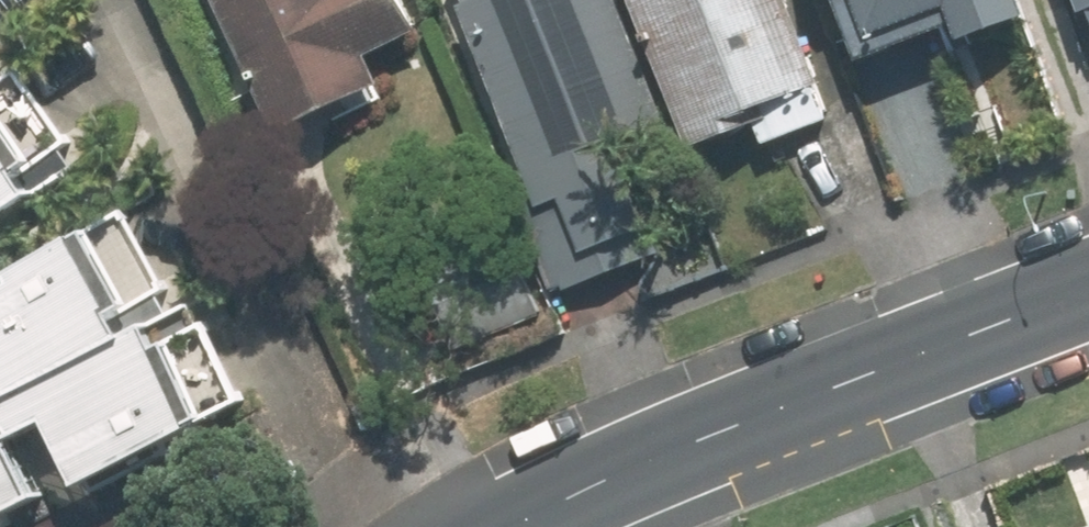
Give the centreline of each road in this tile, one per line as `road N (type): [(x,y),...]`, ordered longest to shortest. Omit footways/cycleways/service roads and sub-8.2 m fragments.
road 1 (secondary): [(1088,289),(640,463),(513,526)]

